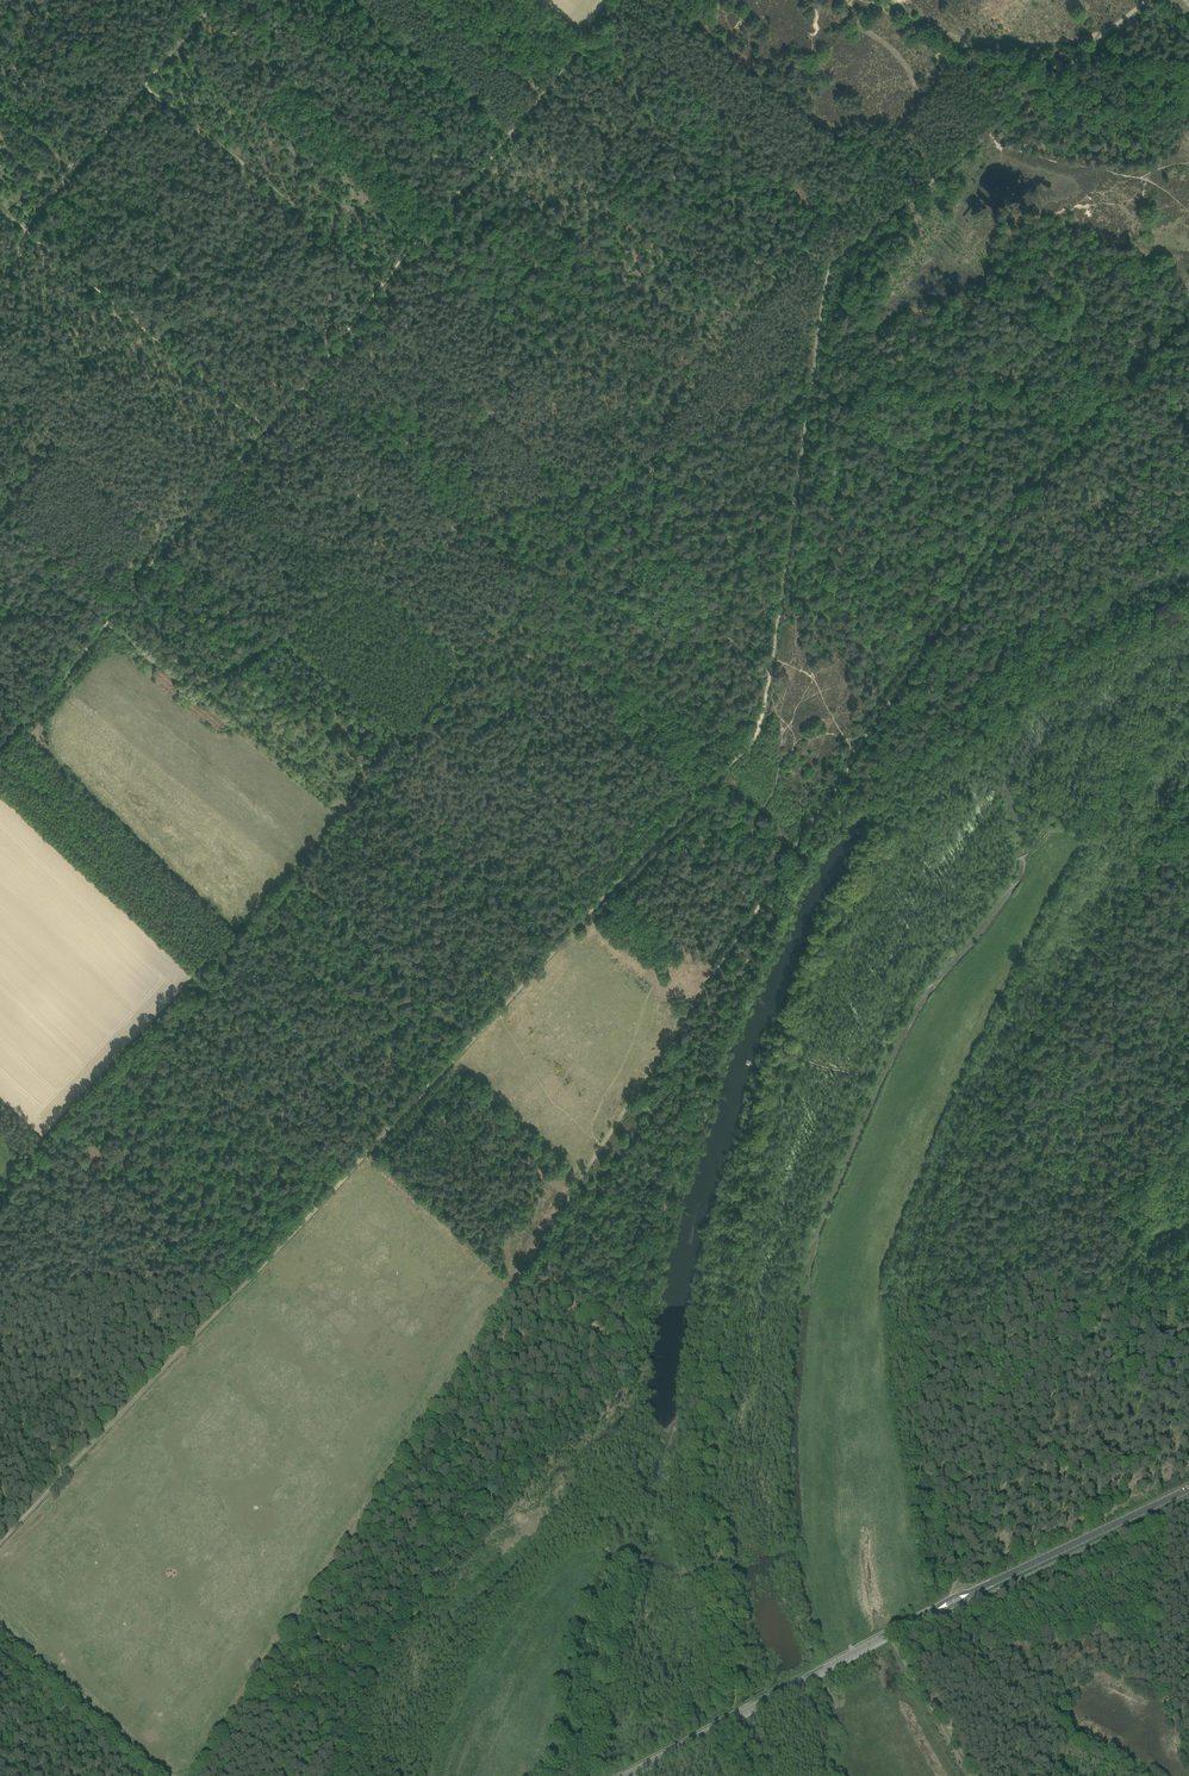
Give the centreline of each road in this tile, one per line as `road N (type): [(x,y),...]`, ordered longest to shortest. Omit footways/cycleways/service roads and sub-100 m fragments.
road 1 (track): [(603,1145),(1054,463),(1188,338)]
road 2 (track): [(71,1468),(556,948)]
road 3 (track): [(193,1775),(567,1202)]
road 4 (tertiary): [(623,1775),(915,1618),(1188,1490)]
road 5 (track): [(783,605),(810,379),(819,371),(834,265),(990,132)]
road 6 (track): [(281,638),(357,705),(340,737),(359,763),(556,948)]
road 7 (track): [(343,338),(548,90),(610,0)]
road 8 (track): [(774,660),(752,741),(556,948)]
road 9 (track): [(213,0),(0,268)]
road 10 (track): [(0,214),(265,428)]
road 11 (track): [(1188,1649),(1111,1633),(918,1625)]
road 12 (track): [(108,620),(265,428)]
road 13 (track): [(592,485),(810,379)]
road 14 (track): [(0,1623),(166,1775)]
road 15 (track): [(281,638),(471,524)]
road 16 (track): [(990,132),(1149,0)]
road 17 (track): [(108,620),(191,685),(266,648)]
road 18 (track): [(970,1775),(891,1638)]
road 19 (track): [(152,565),(200,571),(266,648)]
road 20 (track): [(542,92),(425,0)]
road 21 (track): [(0,747),(84,649)]

